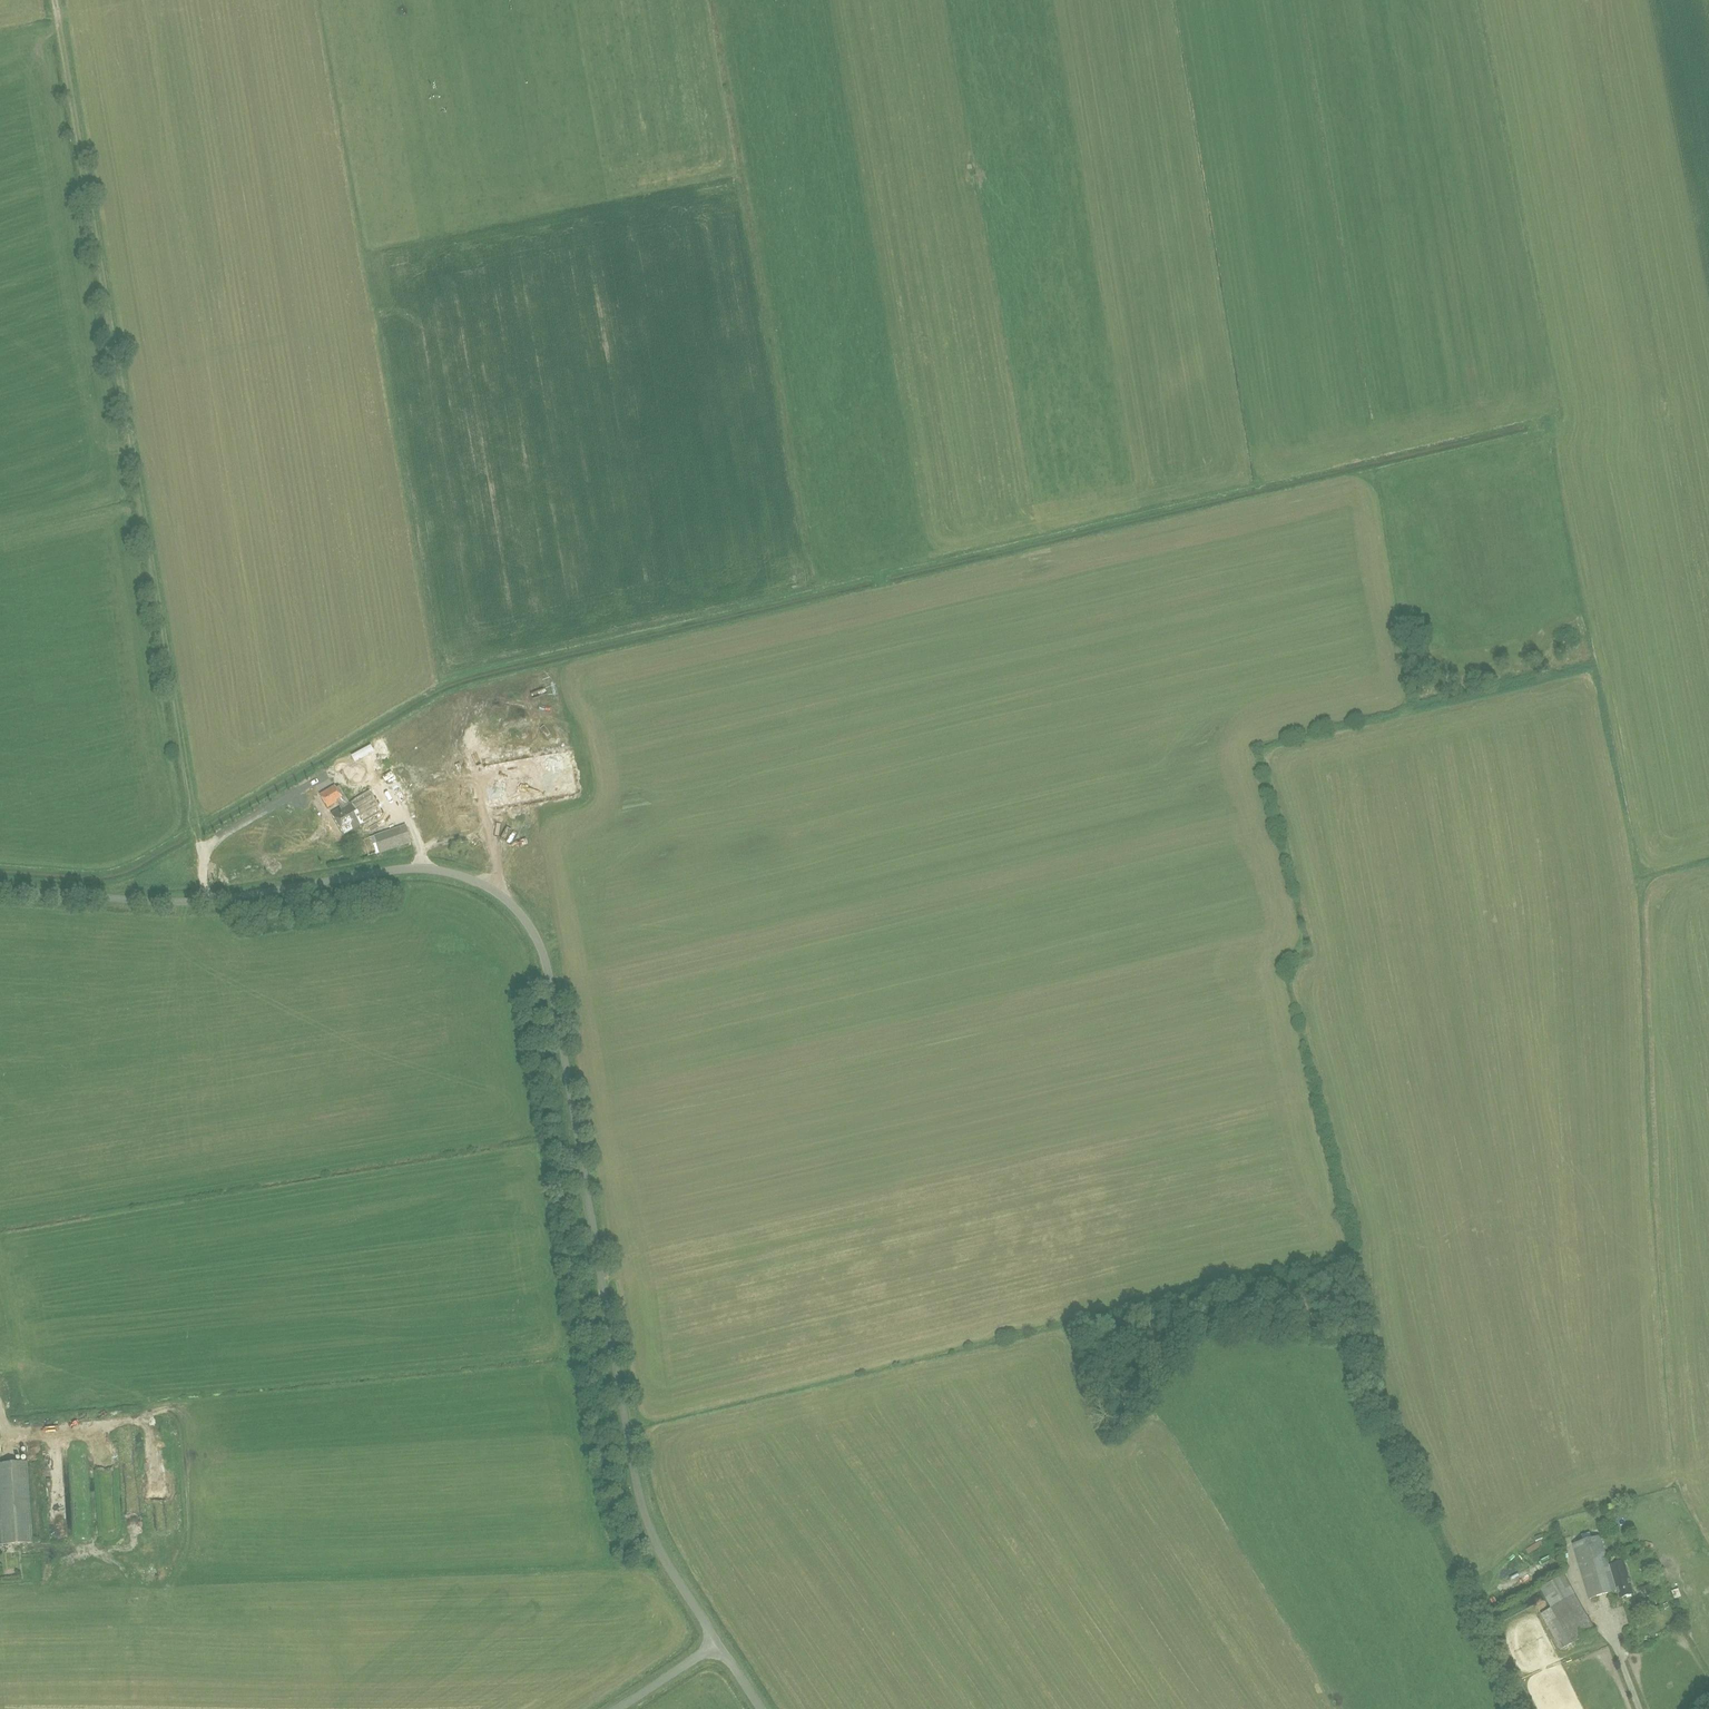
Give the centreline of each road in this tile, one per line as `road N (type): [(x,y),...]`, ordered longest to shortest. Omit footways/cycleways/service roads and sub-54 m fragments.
road 1 (unclassified): [(719,1643),(661,1558),(641,1501),(547,961),(514,904),(488,886),(435,870),(228,901),(0,891)]
road 2 (track): [(55,0),(207,901)]

